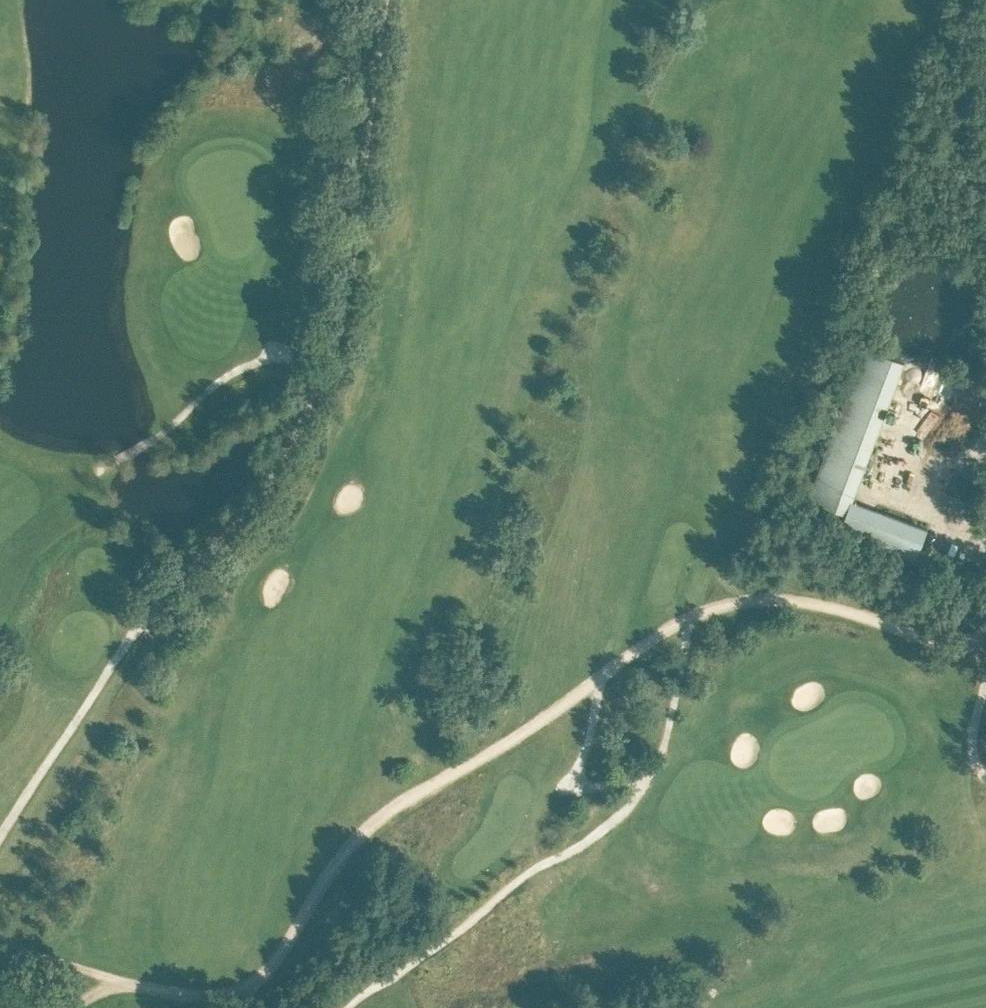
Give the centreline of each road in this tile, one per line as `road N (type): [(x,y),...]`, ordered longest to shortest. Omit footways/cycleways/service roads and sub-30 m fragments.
road 1 (track): [(985,632),(943,642),(826,606),(765,599),(692,617),(509,743),(374,820),(261,978),(241,989),(191,995),(124,983),(70,1007)]
road 2 (track): [(316,390),(348,293),(386,0)]
road 3 (track): [(124,983),(0,948)]

